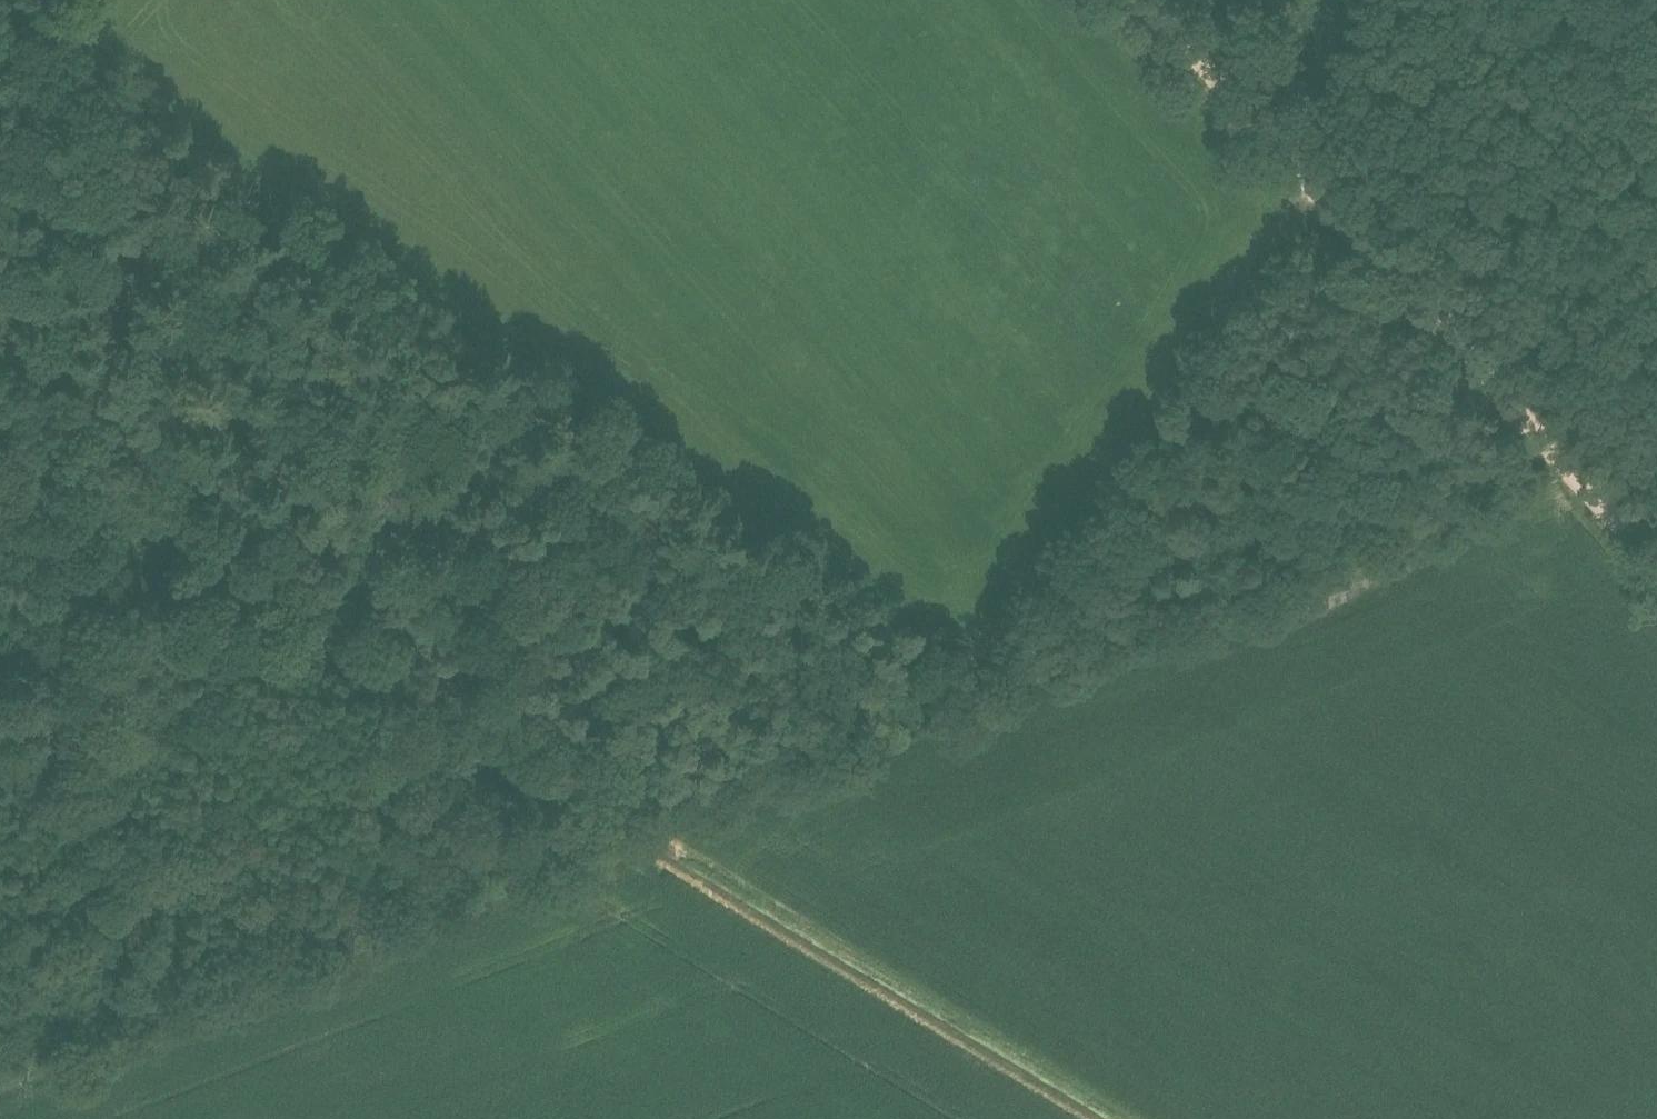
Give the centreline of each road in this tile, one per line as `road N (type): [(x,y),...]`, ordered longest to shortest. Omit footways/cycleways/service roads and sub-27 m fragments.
road 1 (track): [(1656,562),(1474,376),(1130,0)]

